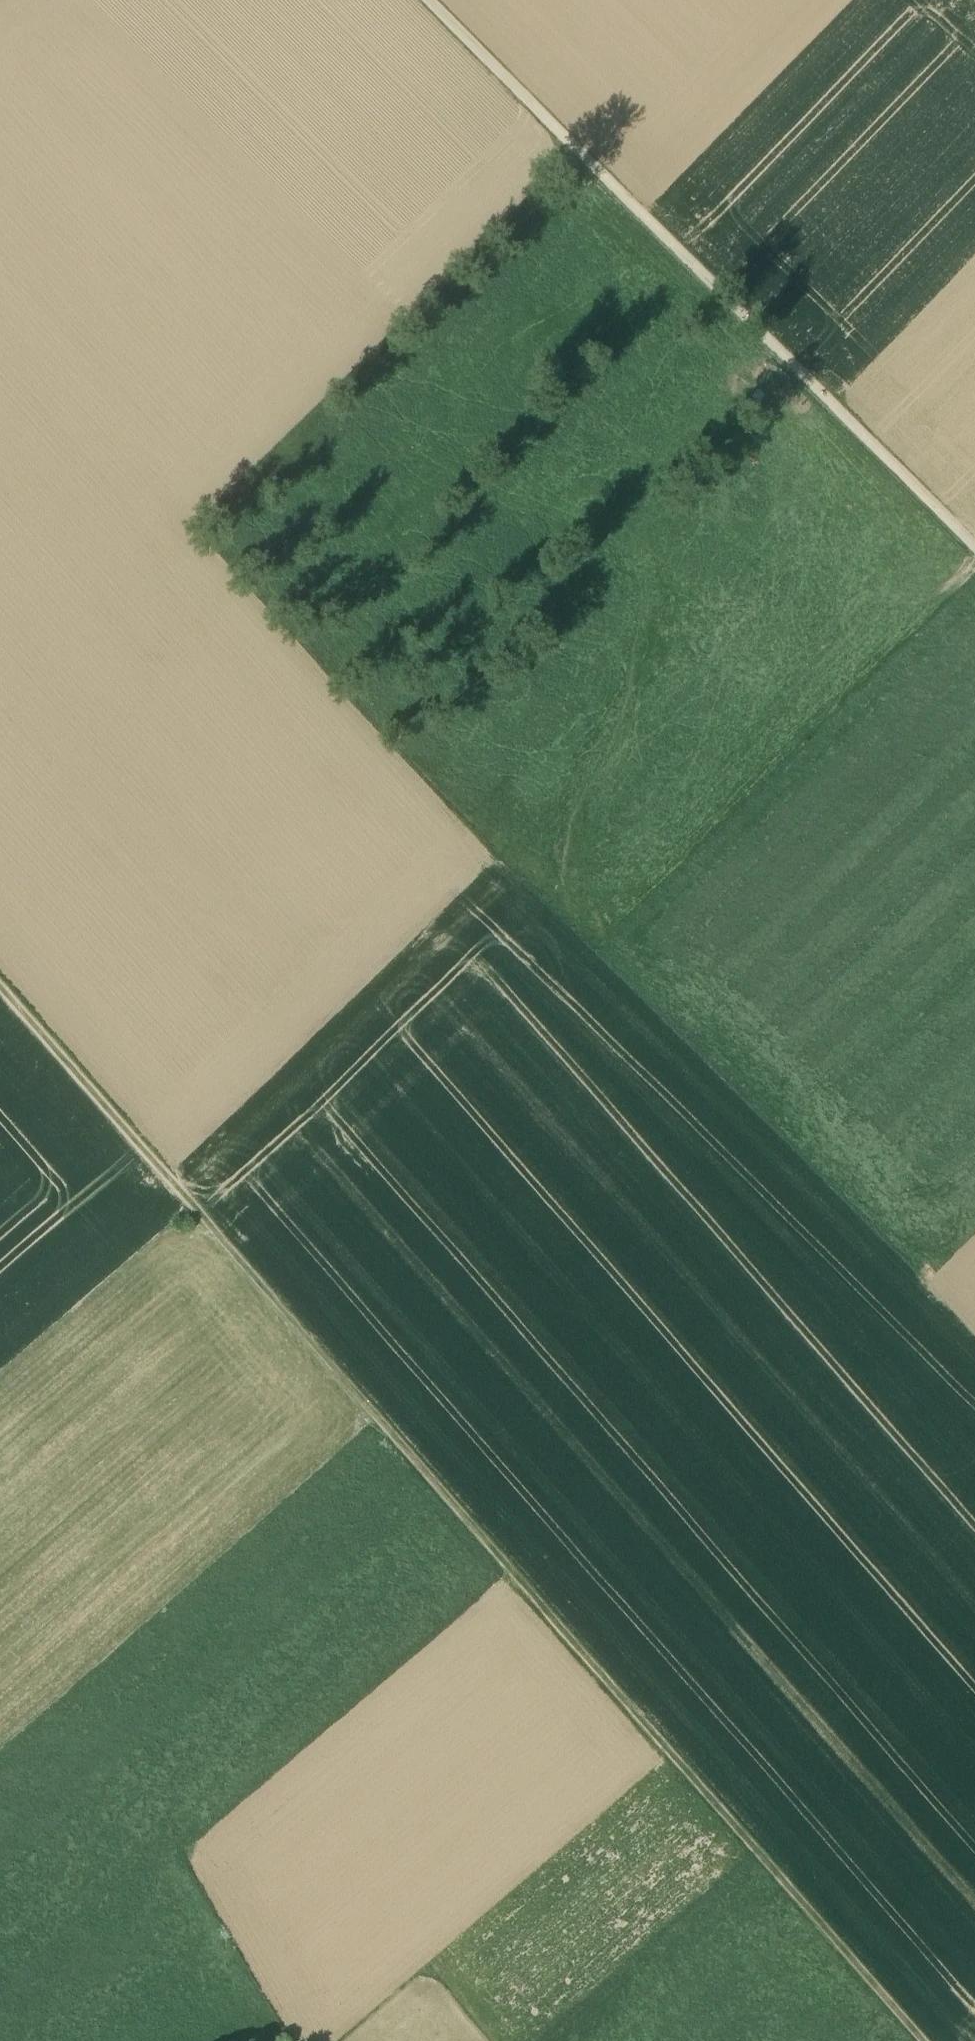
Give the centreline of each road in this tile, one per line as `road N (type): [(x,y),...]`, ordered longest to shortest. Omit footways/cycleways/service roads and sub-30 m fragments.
road 1 (track): [(0,996),(913,2040)]
road 2 (track): [(423,0),(974,553)]

